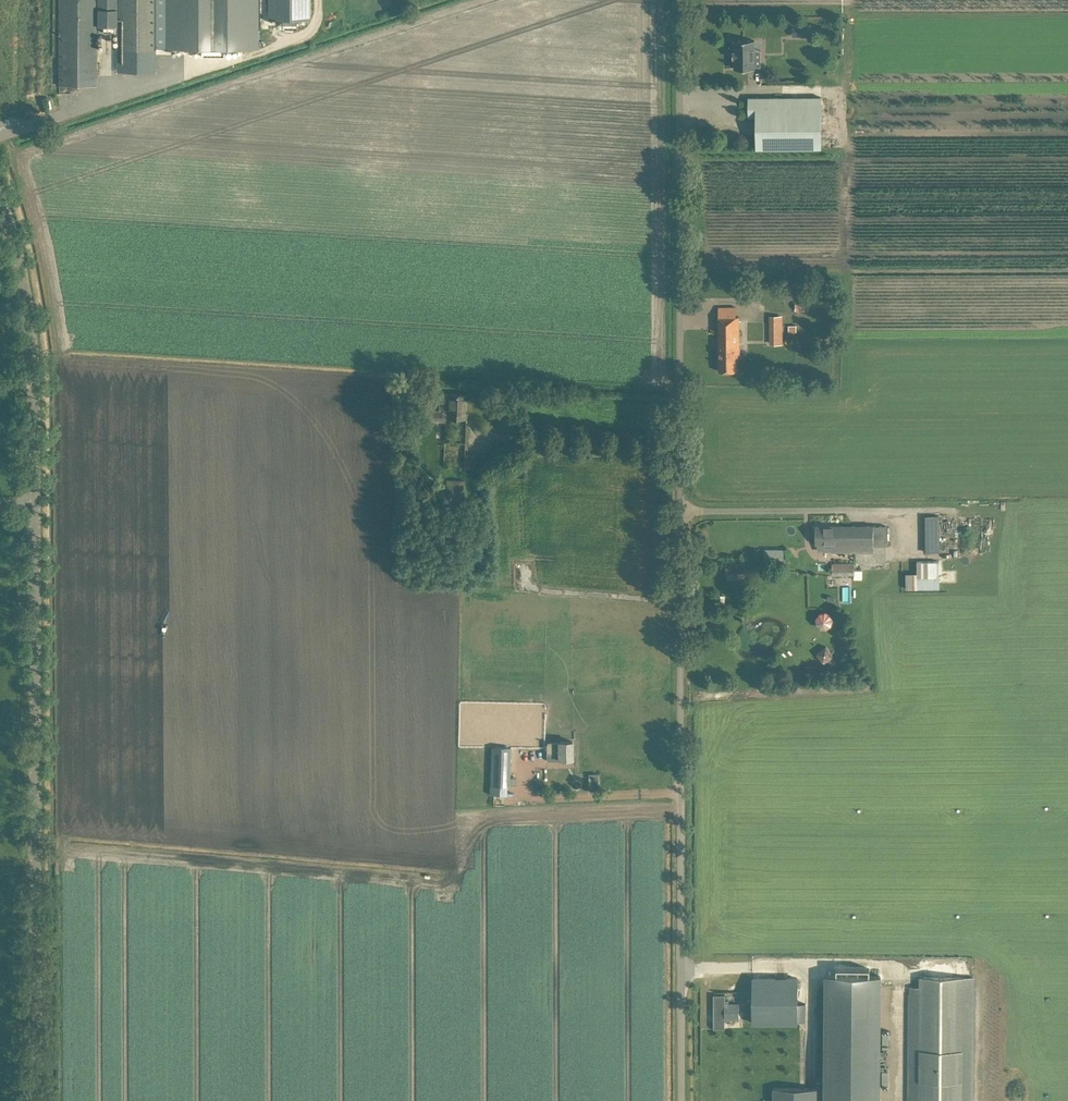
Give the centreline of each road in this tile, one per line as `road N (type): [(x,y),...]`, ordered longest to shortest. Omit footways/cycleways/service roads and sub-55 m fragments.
road 1 (unclassified): [(681,1100),(679,0)]
road 2 (tertiary): [(37,1100),(34,384),(0,211)]

